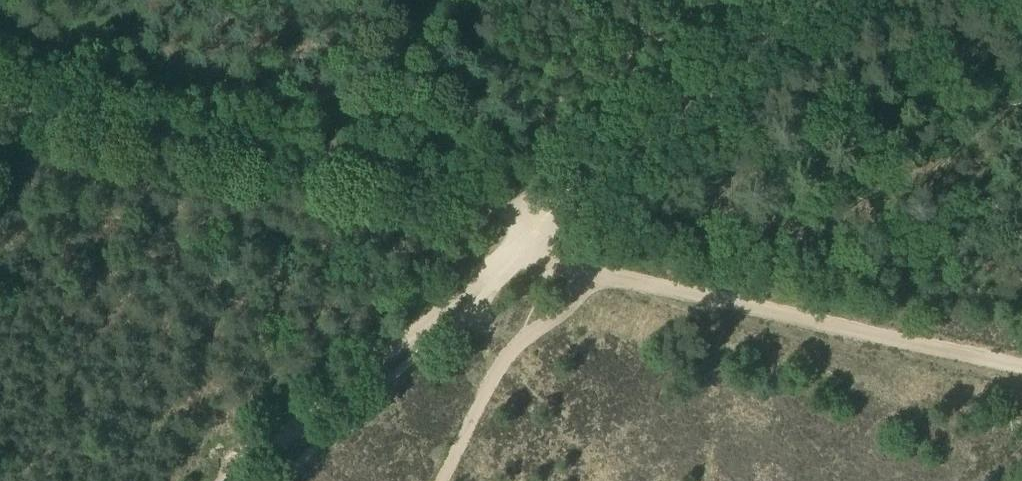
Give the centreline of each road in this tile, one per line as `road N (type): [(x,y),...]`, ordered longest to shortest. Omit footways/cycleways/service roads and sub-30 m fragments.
road 1 (track): [(0,91),(509,199),(532,220),(536,241)]
road 2 (track): [(1021,365),(586,268)]
road 3 (track): [(228,480),(516,249),(536,241)]
road 4 (track): [(536,241),(828,0)]
road 5 (track): [(586,268),(574,299),(526,333),(495,373),(441,480)]

